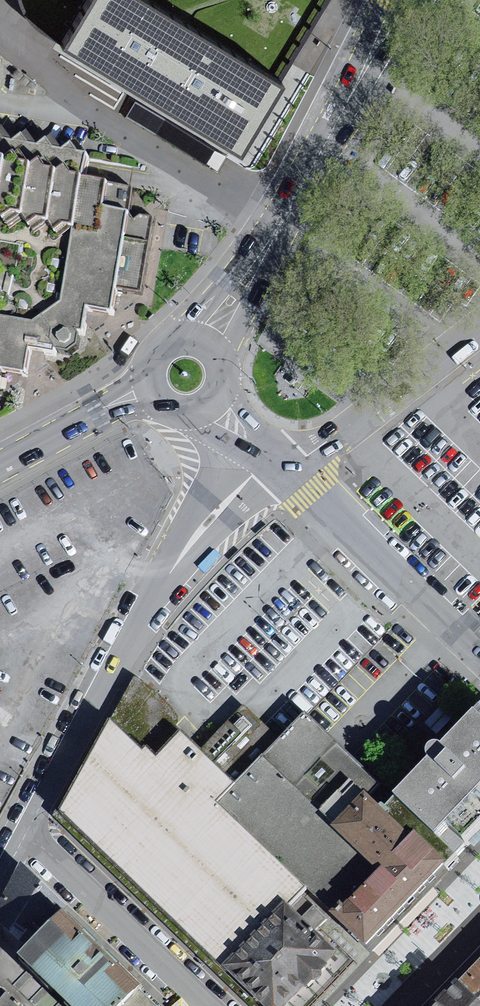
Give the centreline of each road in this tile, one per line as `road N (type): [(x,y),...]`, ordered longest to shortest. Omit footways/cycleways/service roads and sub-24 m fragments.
road 1 (residential): [(270,456),(479,660)]
road 2 (residential): [(212,1005),(26,835)]
road 3 (residential): [(0,464),(147,391)]
road 4 (residential): [(273,235),(352,93)]
road 5 (residential): [(273,235),(177,337)]
road 6 (residential): [(222,359),(273,235)]

